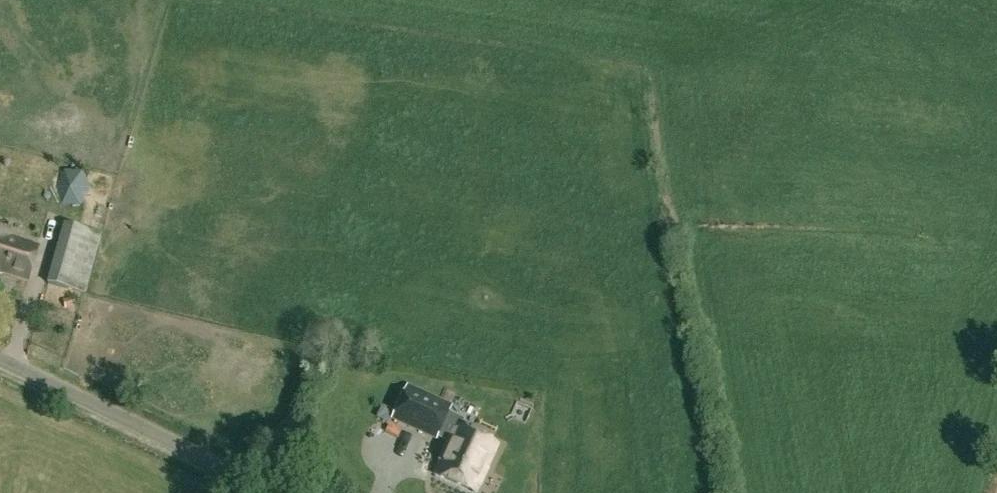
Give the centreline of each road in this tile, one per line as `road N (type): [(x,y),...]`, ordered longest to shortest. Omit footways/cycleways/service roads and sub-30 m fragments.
road 1 (unclassified): [(278,492),(0,361)]

